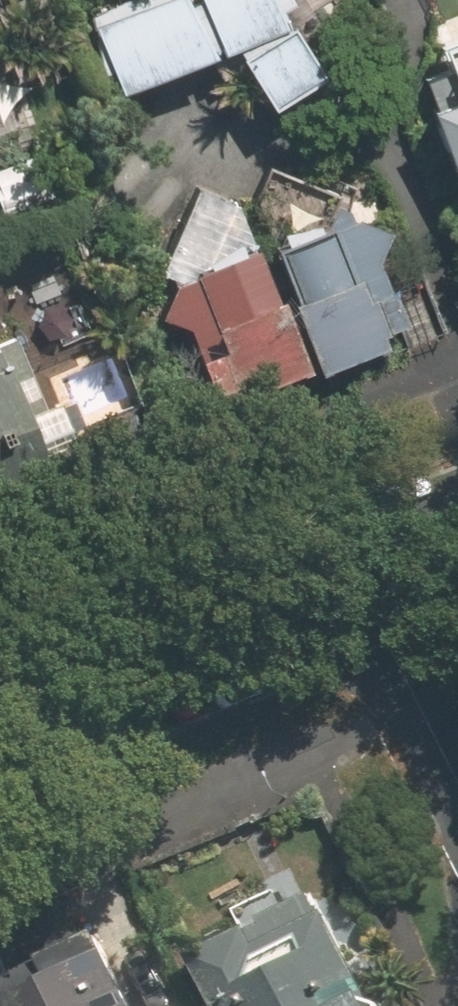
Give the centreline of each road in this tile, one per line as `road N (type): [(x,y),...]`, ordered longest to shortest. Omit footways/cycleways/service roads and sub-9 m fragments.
road 1 (tertiary): [(0,726),(360,578)]
road 2 (residential): [(360,578),(457,778)]

